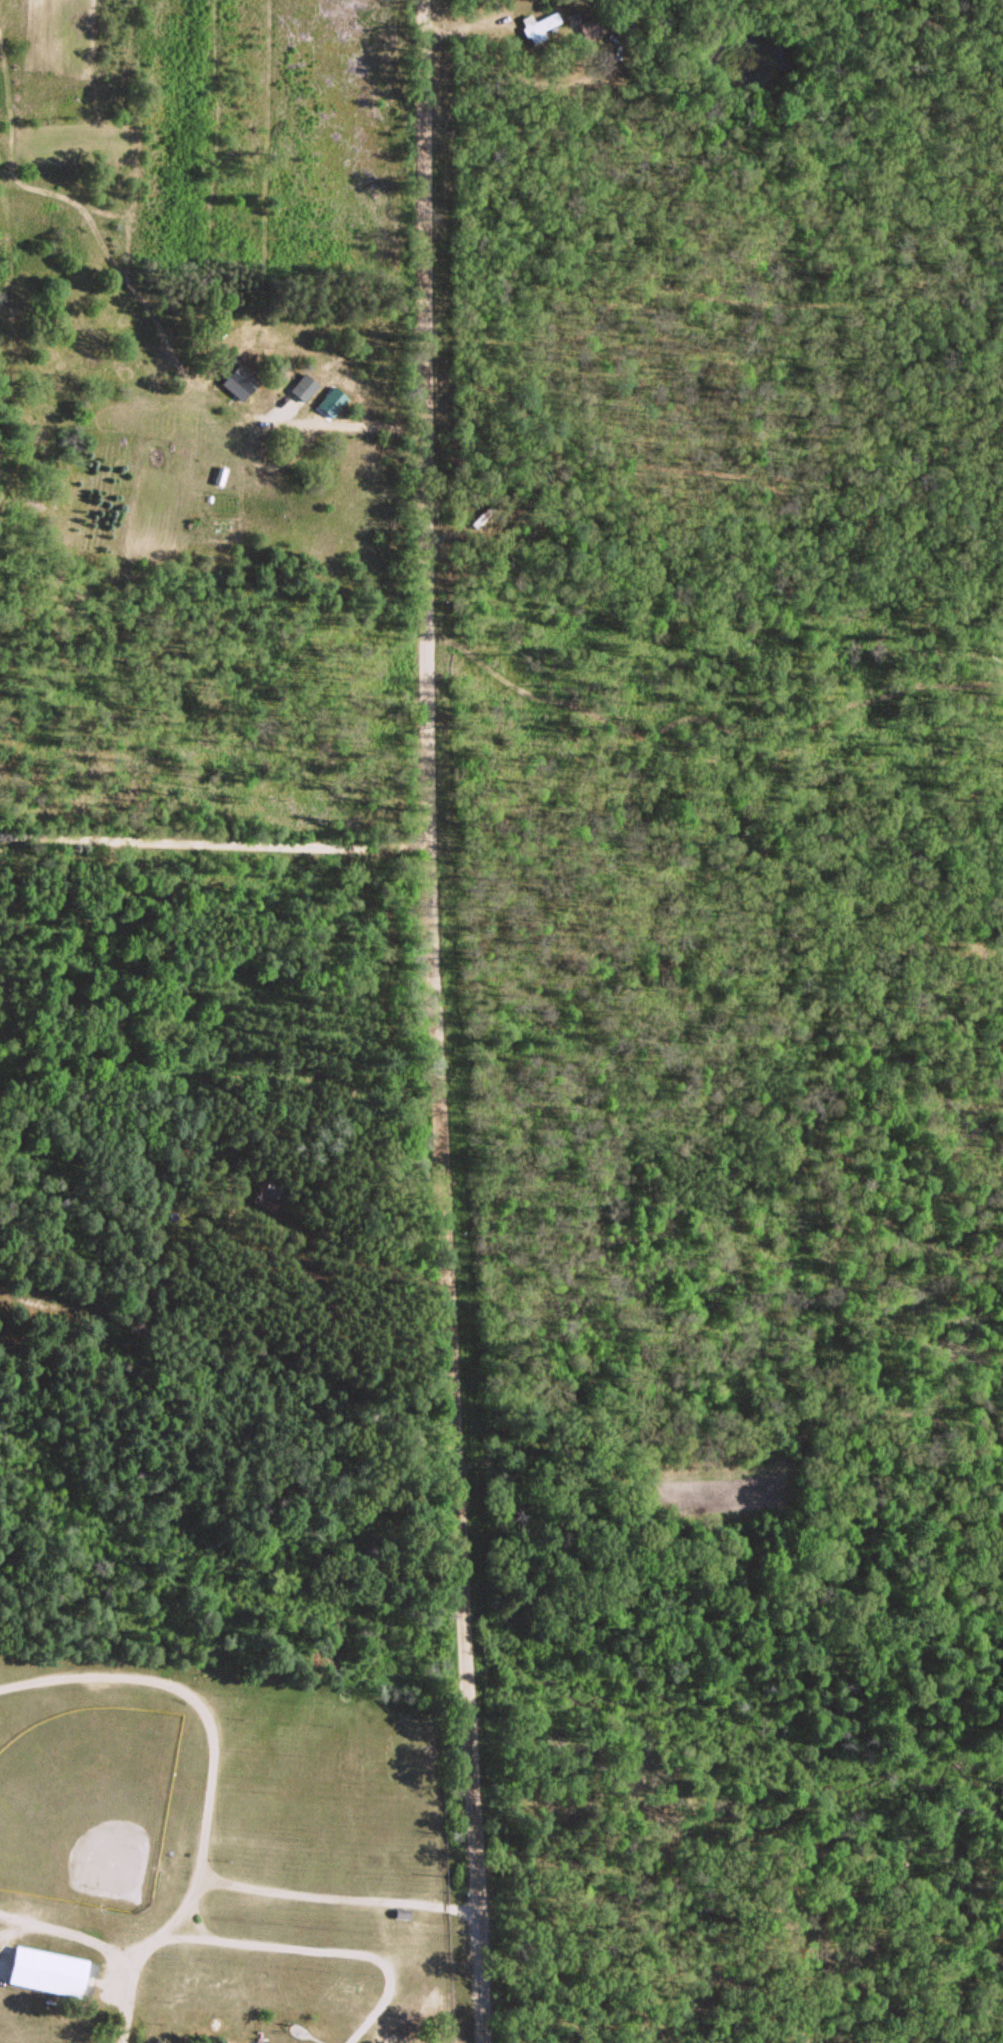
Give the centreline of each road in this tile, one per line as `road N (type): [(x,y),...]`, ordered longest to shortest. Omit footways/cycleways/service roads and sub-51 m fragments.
road 1 (residential): [(479,2042),(428,842),(423,0)]

